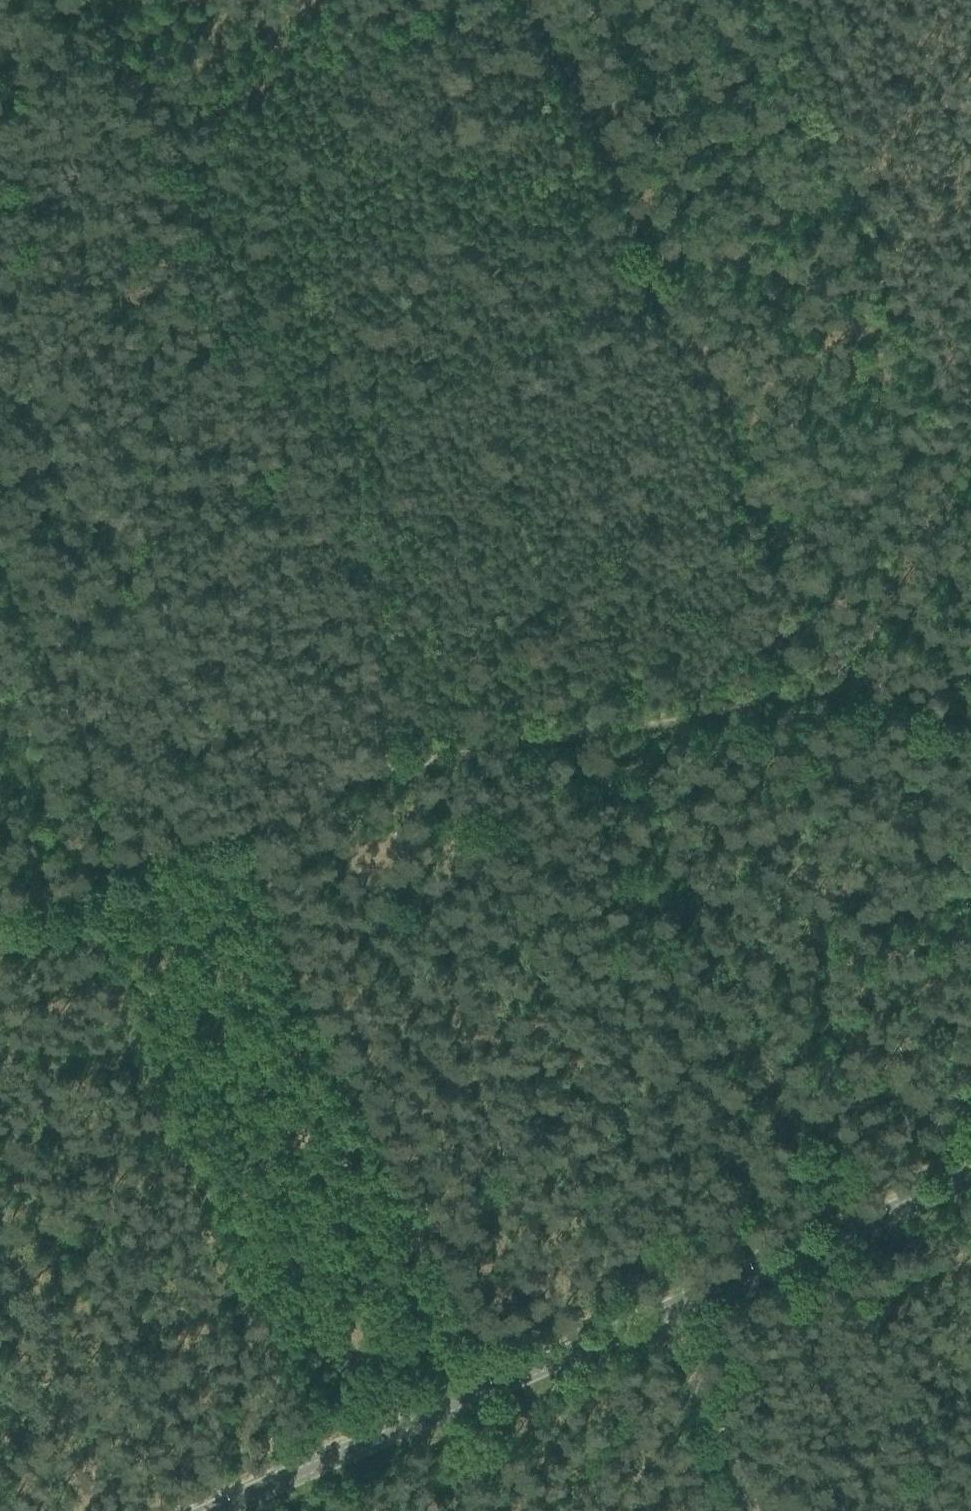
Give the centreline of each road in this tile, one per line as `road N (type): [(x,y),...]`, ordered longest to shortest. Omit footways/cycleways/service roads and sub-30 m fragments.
road 1 (track): [(970,677),(436,767),(0,913)]
road 2 (tertiary): [(222,1510),(970,1178)]
road 3 (track): [(677,1311),(761,1510)]

